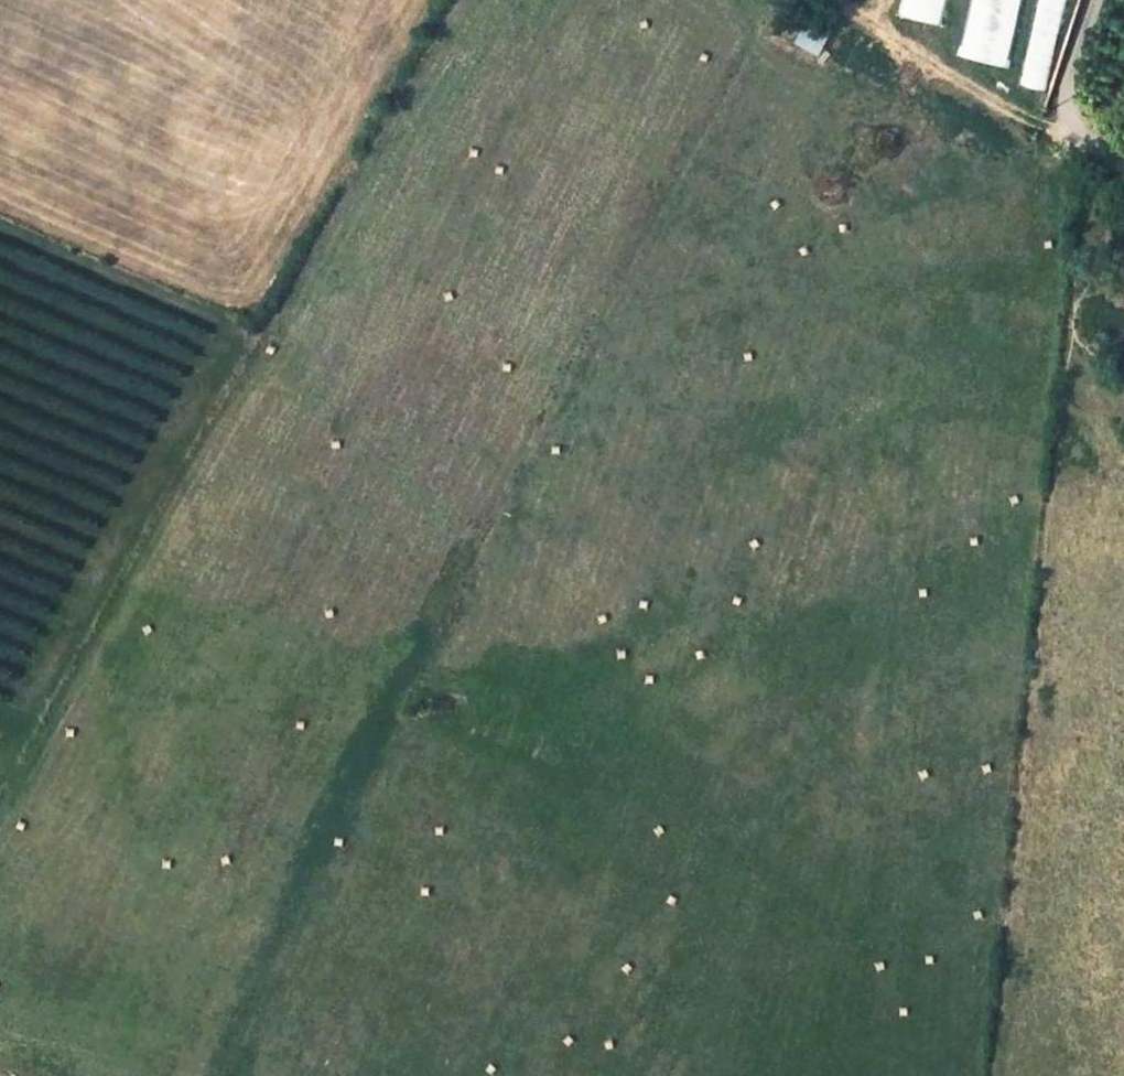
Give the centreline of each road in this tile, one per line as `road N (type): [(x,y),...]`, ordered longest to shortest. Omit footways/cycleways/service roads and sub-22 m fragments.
road 1 (unclassified): [(1094,0),(1071,75),(1070,124),(1123,158)]

